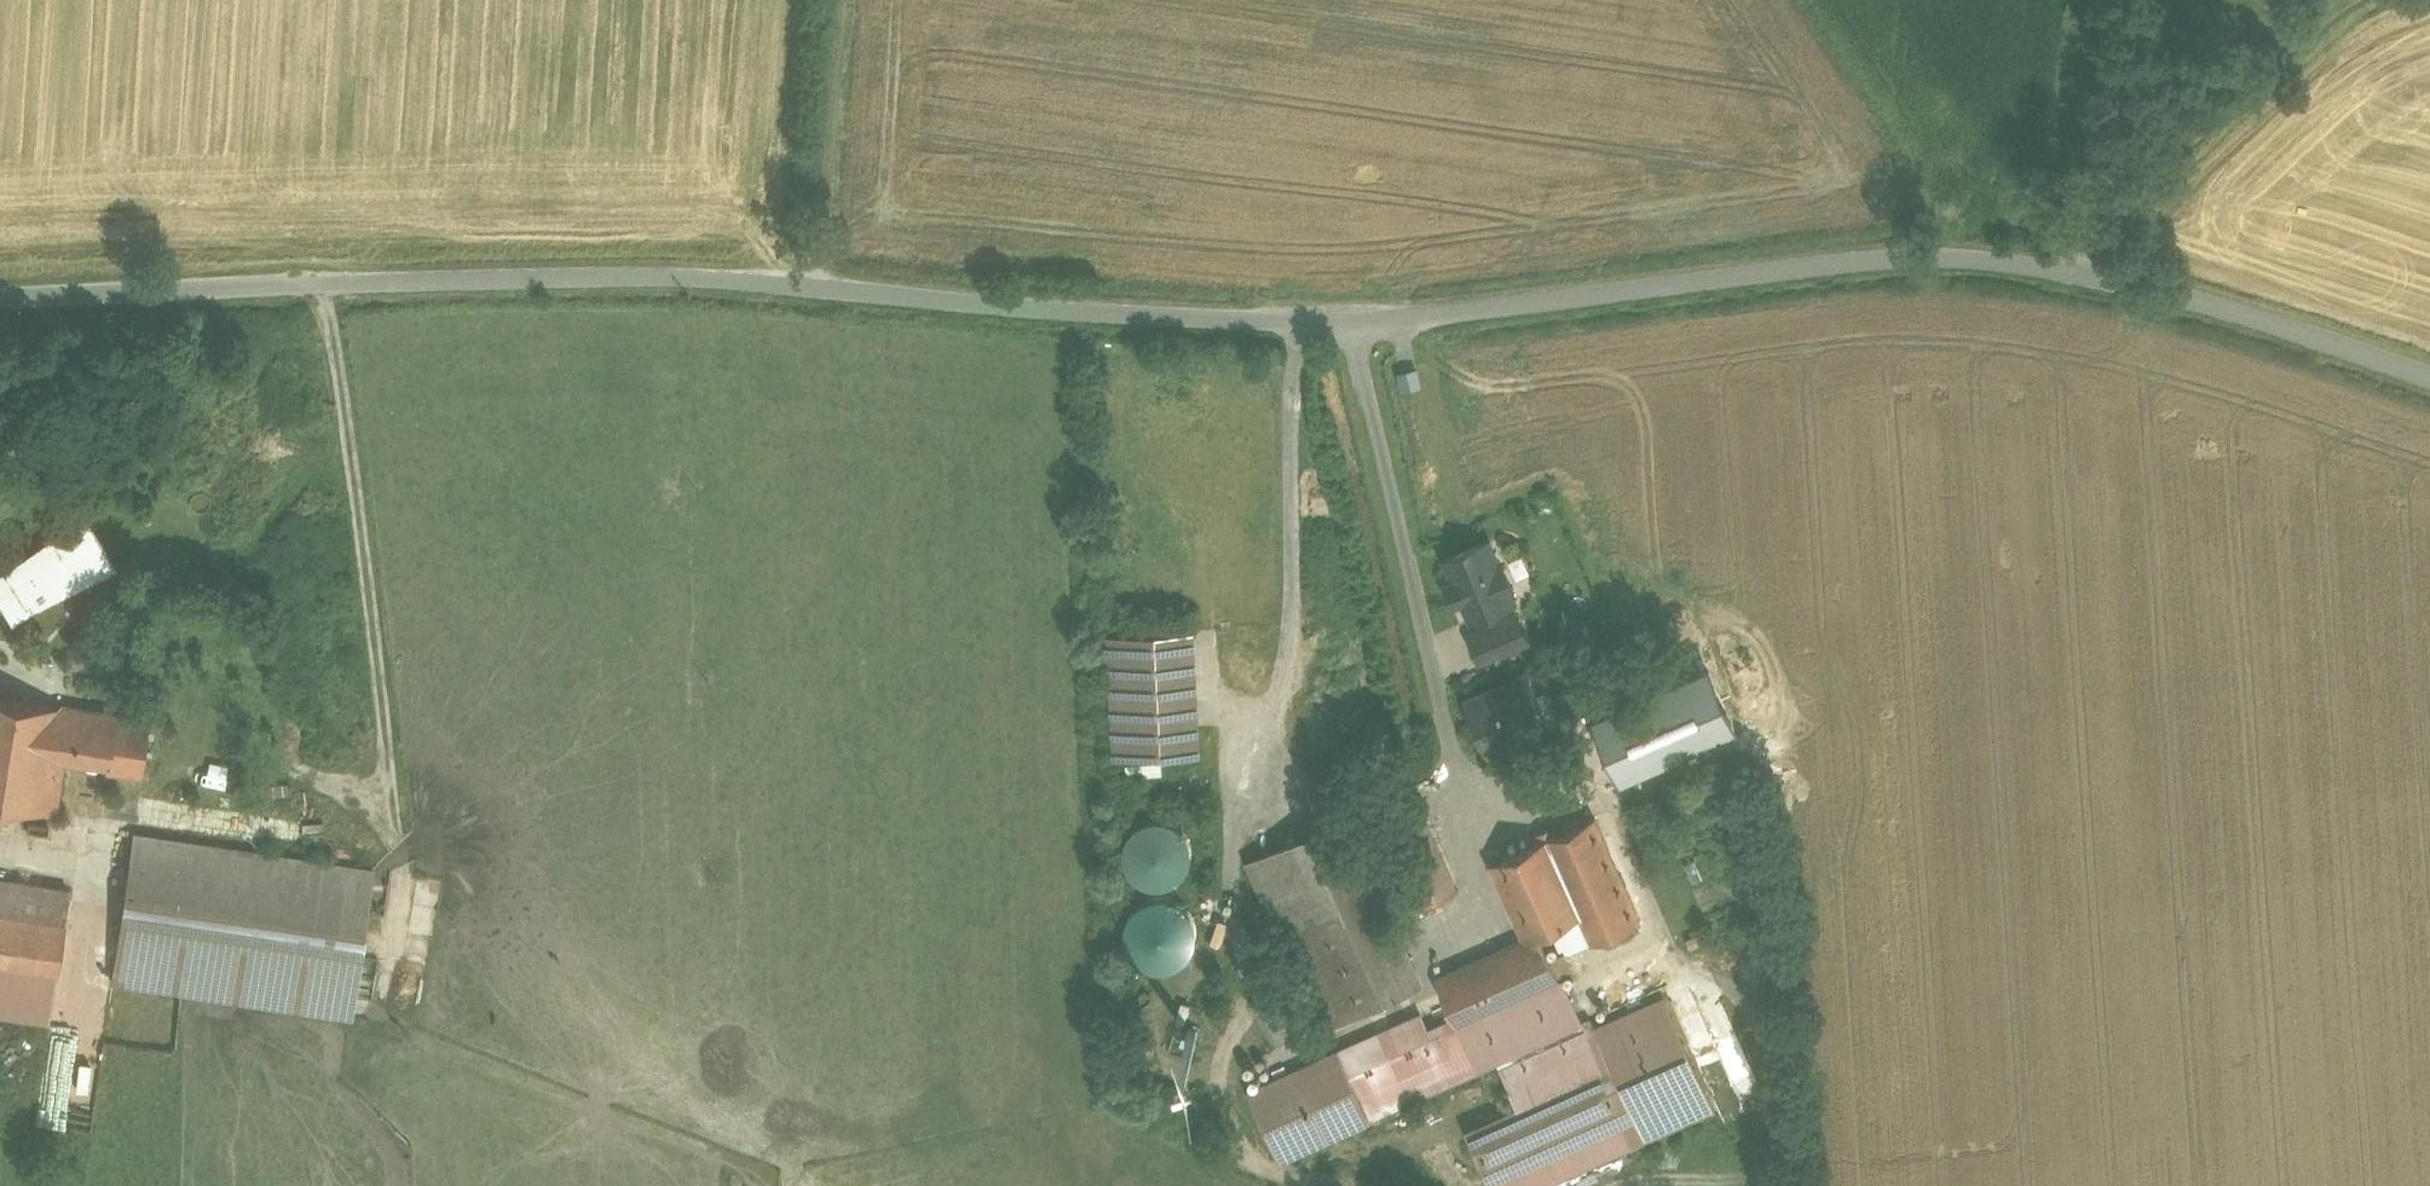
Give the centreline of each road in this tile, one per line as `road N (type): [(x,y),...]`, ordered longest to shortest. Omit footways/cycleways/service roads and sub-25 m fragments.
road 1 (unclassified): [(0,298),(457,281),(712,284),(1269,327),(1919,258),(2052,270),(2235,315),(2429,382)]
road 2 (track): [(2044,269),(2354,0)]

